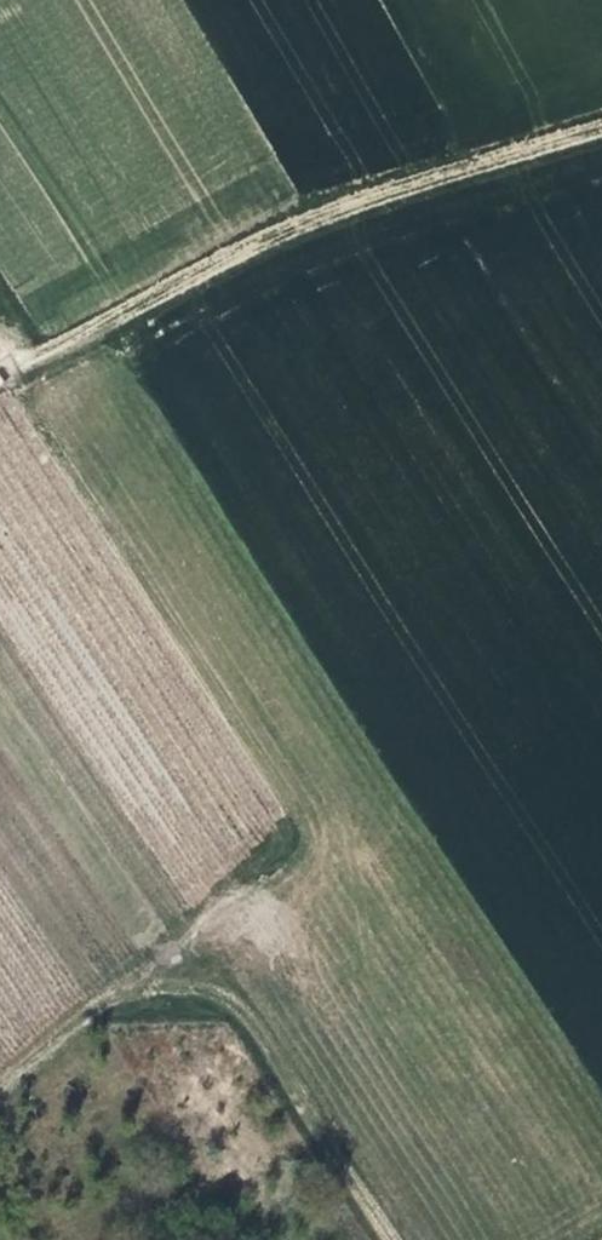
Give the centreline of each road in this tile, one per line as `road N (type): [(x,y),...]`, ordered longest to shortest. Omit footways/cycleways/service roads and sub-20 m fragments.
road 1 (track): [(601,134),(299,225),(0,365)]
road 2 (track): [(214,954),(382,1239)]

